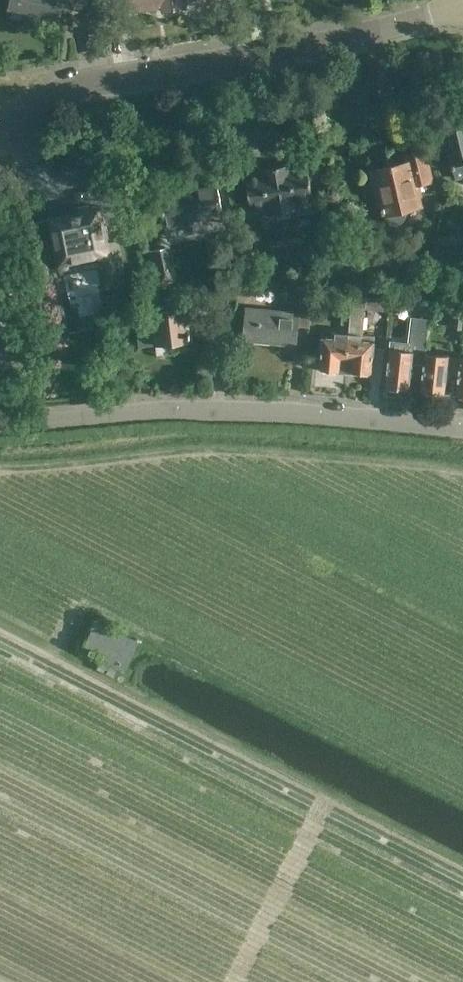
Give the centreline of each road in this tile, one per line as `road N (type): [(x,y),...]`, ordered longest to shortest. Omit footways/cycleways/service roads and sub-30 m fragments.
road 1 (residential): [(0,136),(77,82),(372,34),(462,7)]
road 2 (unclassified): [(462,429),(164,407),(0,423)]
road 3 (track): [(462,471),(202,451),(0,466)]

